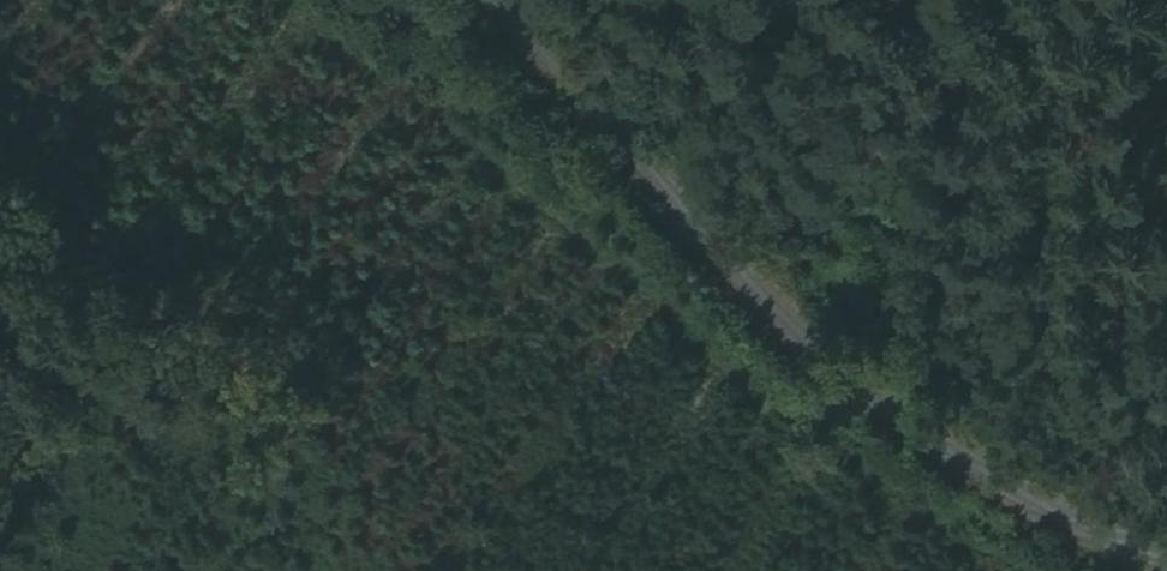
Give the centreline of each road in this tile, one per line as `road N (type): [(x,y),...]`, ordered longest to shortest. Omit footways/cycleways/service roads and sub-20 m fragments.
road 1 (unclassified): [(479,0),(801,385),(1040,541),(1128,570)]

